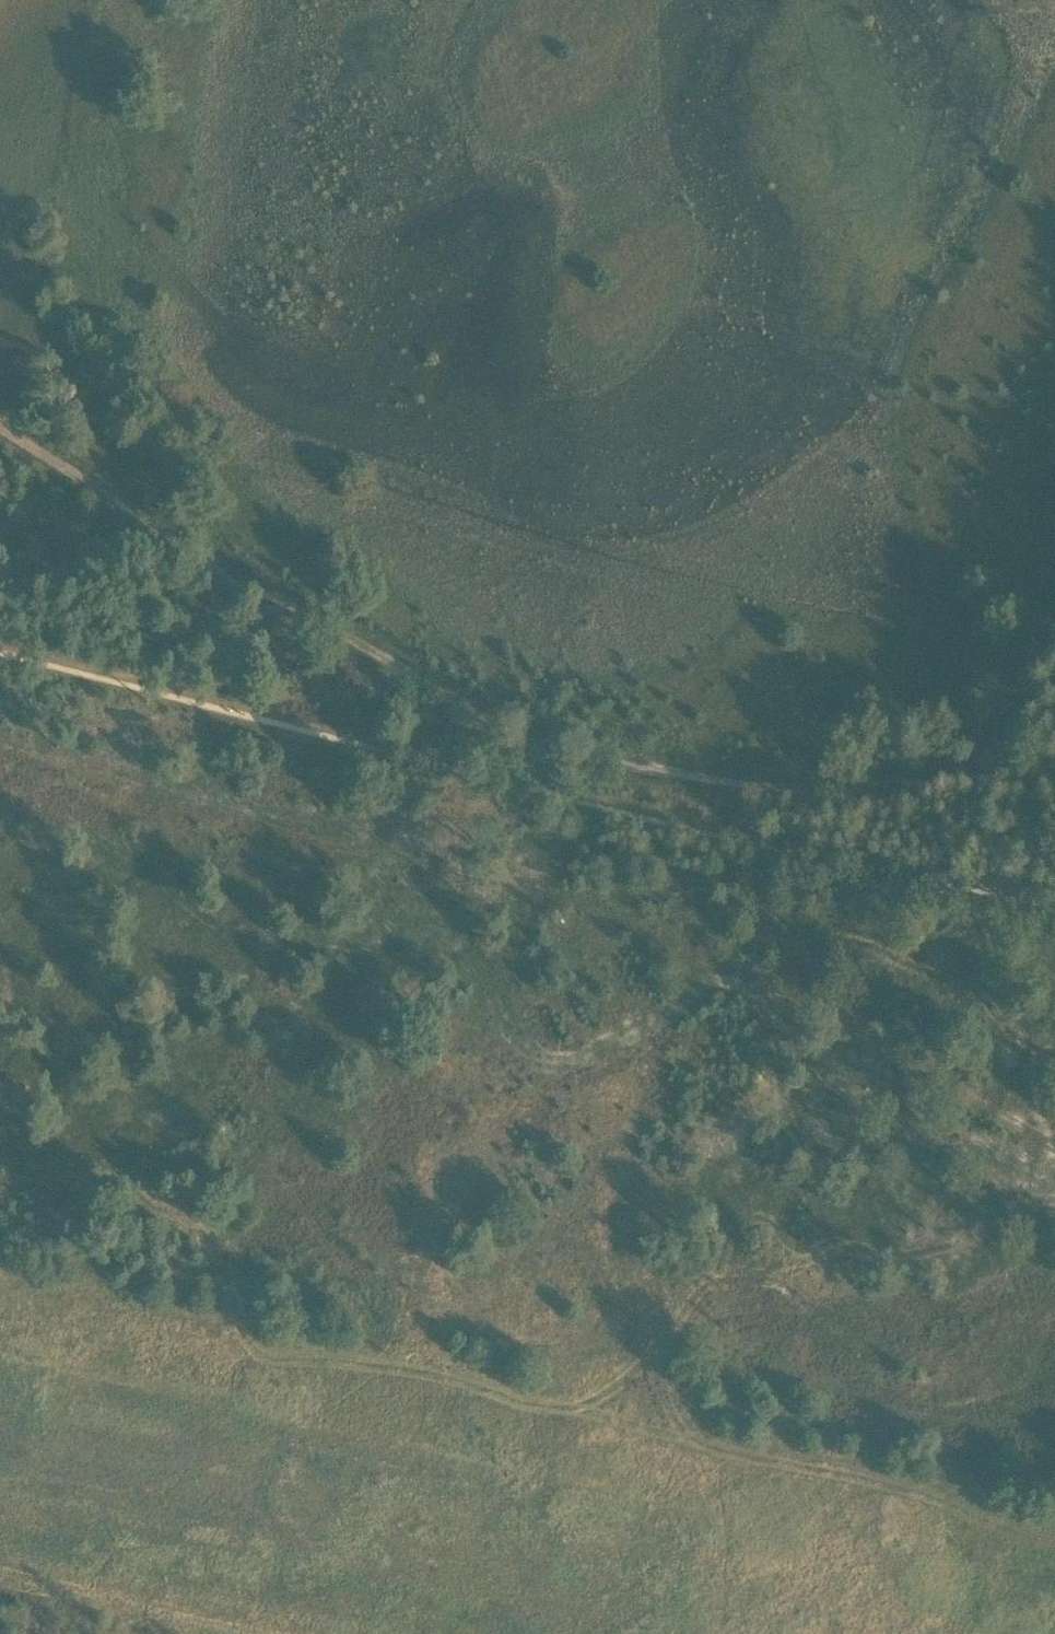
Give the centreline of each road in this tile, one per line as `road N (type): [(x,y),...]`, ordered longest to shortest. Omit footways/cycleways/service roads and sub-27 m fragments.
road 1 (track): [(1054,777),(759,791),(569,744),(407,674),(0,430)]
road 2 (track): [(1054,551),(958,785)]
road 3 (track): [(0,1579),(240,1633)]

